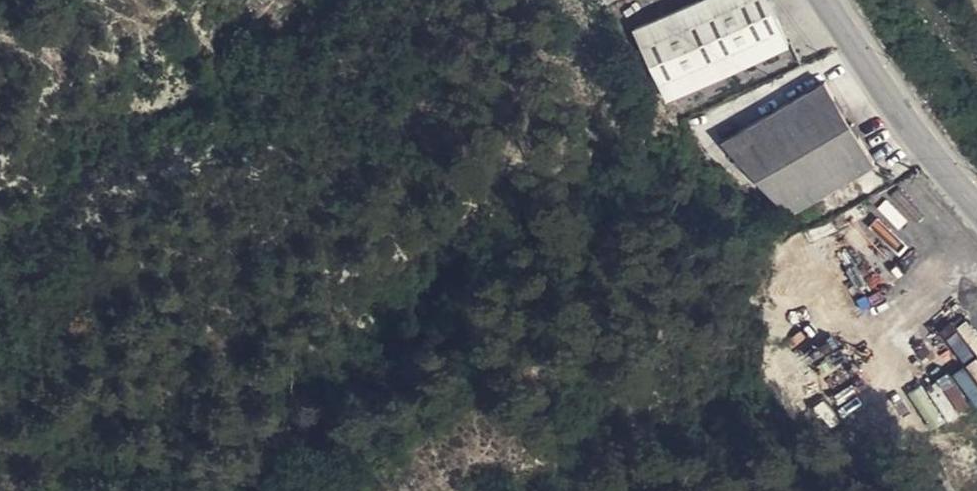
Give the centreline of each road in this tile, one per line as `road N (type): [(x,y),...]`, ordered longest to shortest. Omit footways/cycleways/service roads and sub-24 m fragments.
road 1 (unclassified): [(831,0),(918,148),(976,205)]

